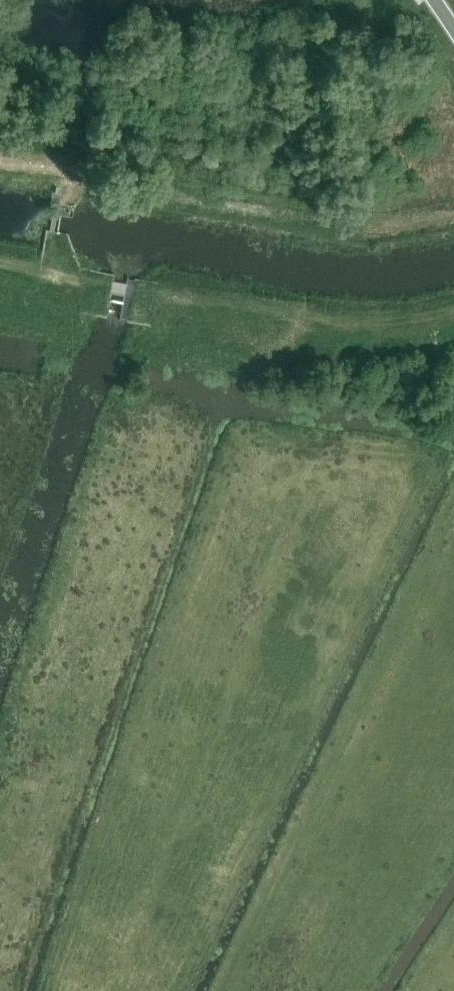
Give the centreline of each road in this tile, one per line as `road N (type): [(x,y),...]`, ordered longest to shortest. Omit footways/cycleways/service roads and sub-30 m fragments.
road 1 (track): [(0,260),(241,311)]

